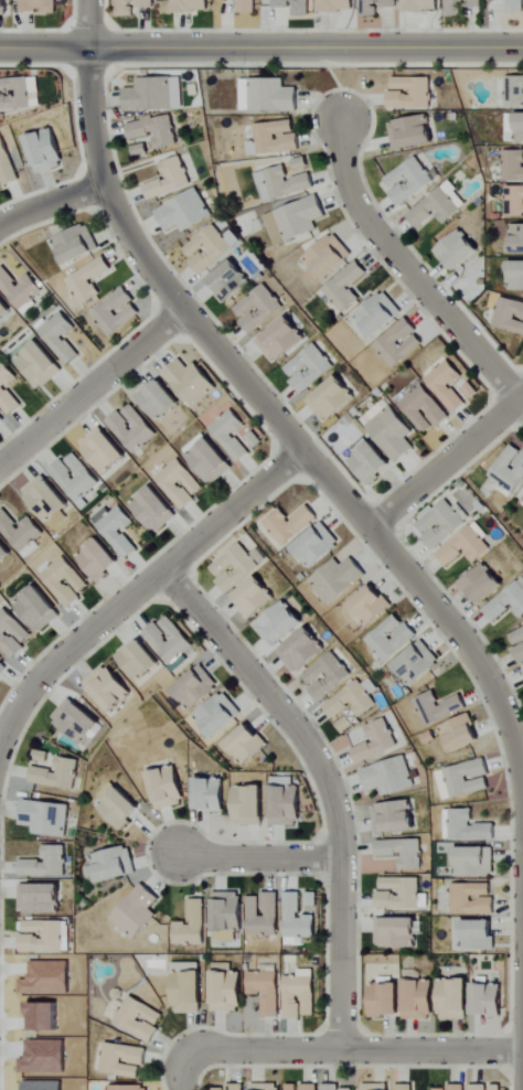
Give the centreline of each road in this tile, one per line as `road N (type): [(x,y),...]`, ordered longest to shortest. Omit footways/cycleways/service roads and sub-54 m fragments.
road 1 (residential): [(88,47),(95,150),(125,227),(481,666),(505,715),(522,783)]
road 2 (residential): [(338,1051),(337,810),(292,722),(162,570)]
road 3 (tertiary): [(0,48),(522,47)]
road 4 (residential): [(301,451),(50,667),(0,739)]
road 5 (residential): [(341,121),(349,193),(372,229),(517,398)]
road 6 (residential): [(217,1051),(522,1052)]
road 7 (residential): [(0,467),(184,308)]
road 8 (residential): [(517,398),(367,528)]
road 9 (residential): [(180,855),(340,857)]

